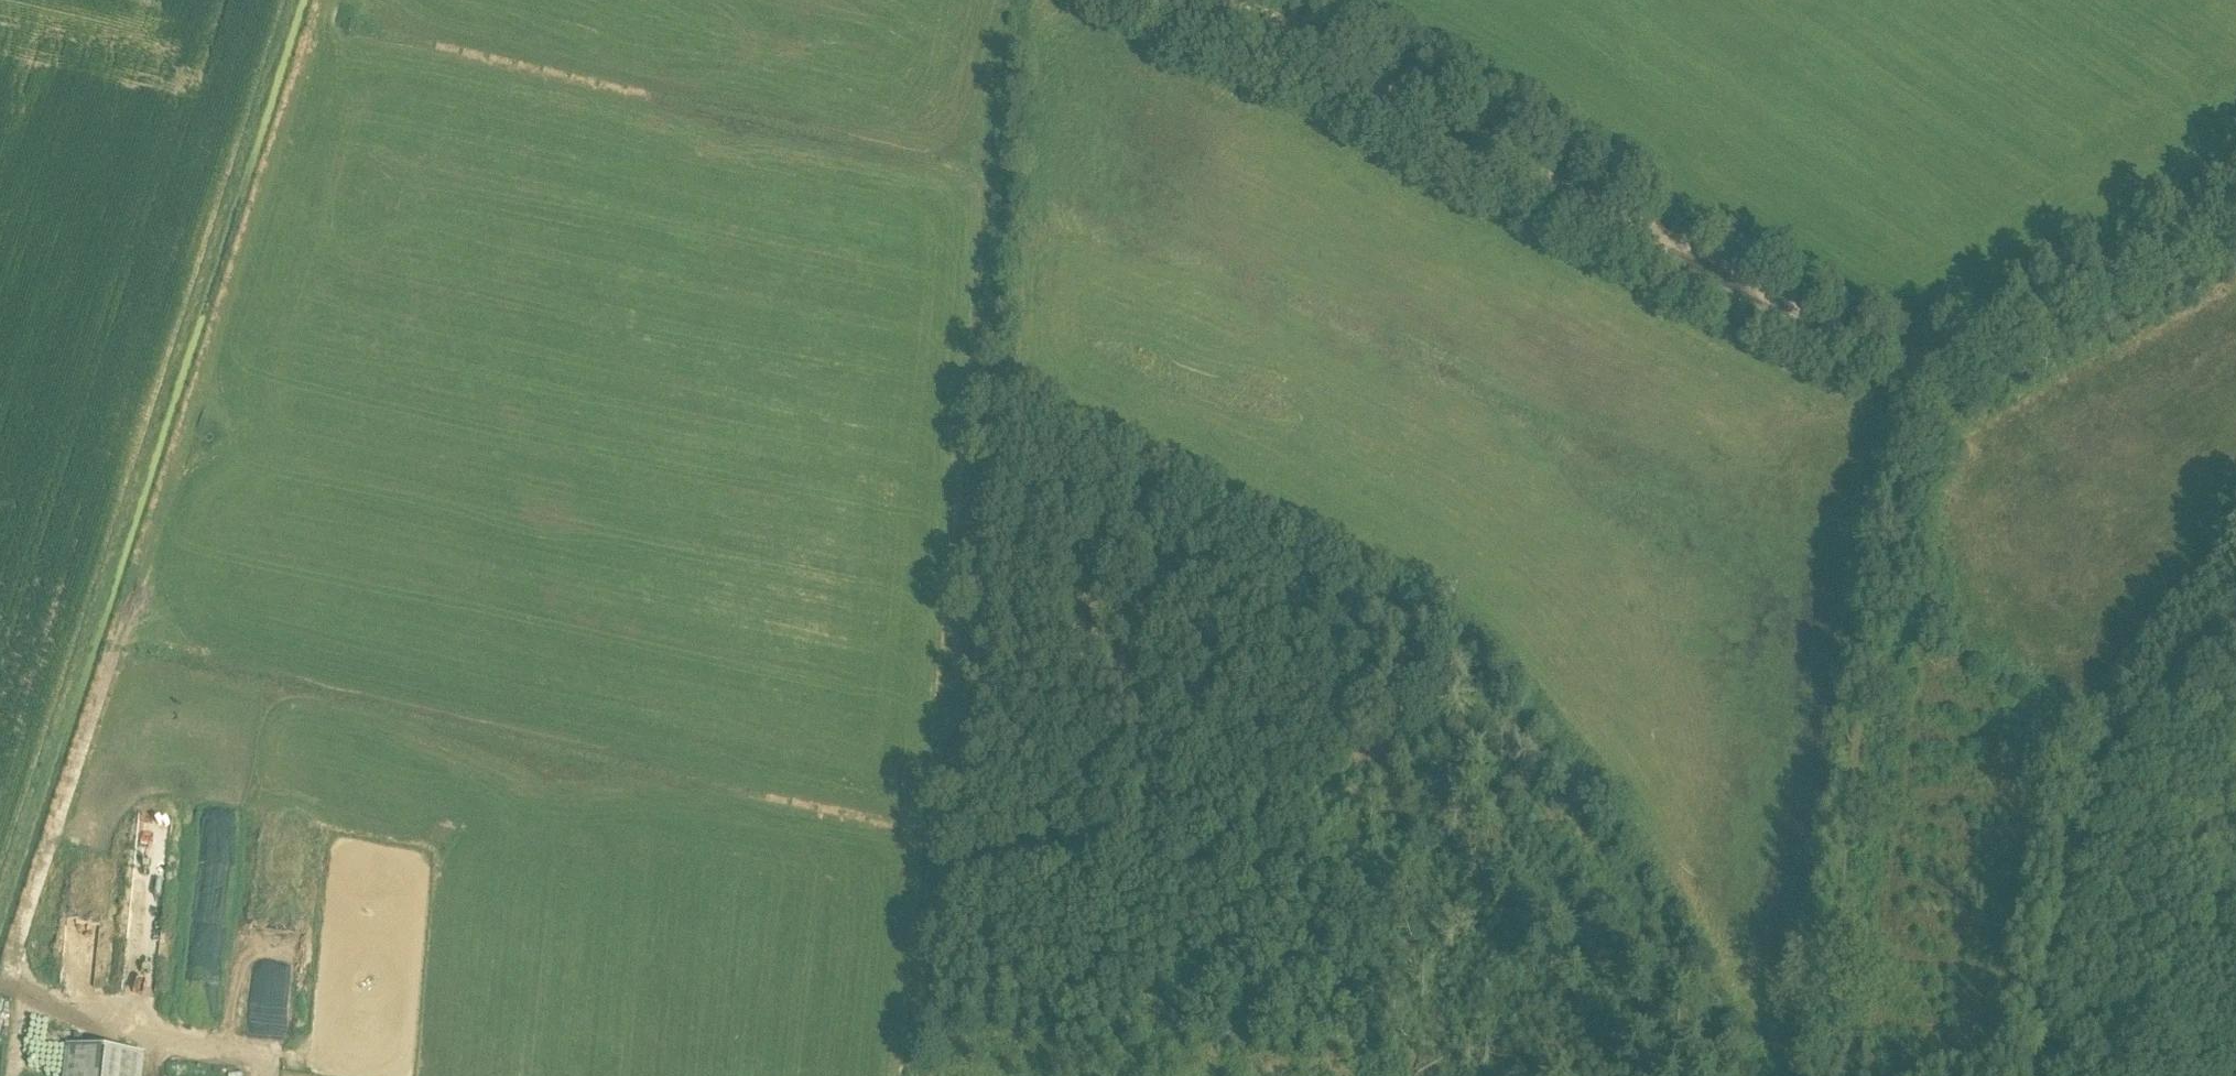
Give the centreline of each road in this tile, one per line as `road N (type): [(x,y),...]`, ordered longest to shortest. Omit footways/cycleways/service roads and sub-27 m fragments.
road 1 (track): [(1910,364),(1838,340),(1272,28),(1238,0)]
road 2 (track): [(2235,209),(1998,339),(1949,360),(1910,364)]

